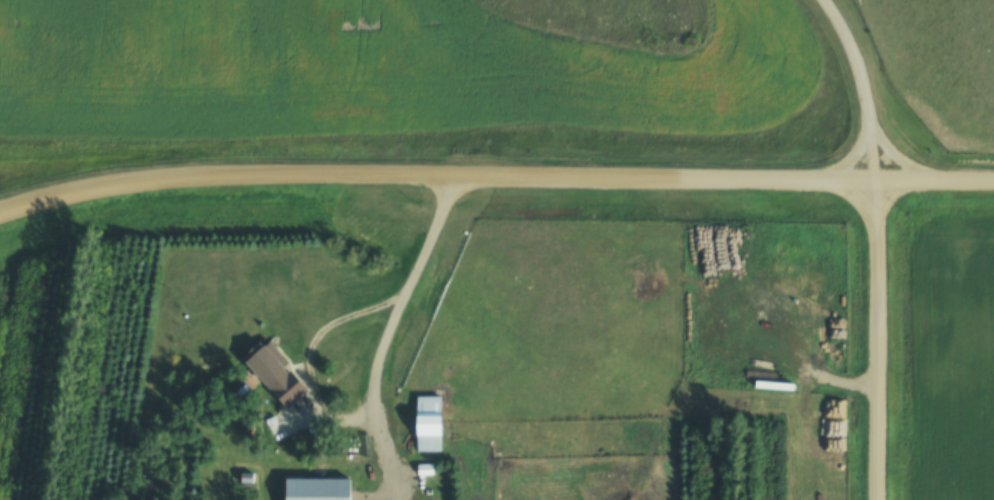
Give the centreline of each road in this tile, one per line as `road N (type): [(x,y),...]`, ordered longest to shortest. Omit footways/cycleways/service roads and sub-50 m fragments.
road 1 (tertiary): [(993,186),(250,177),(66,196),(0,218)]
road 2 (residential): [(882,499),(886,183)]
road 3 (residential): [(886,183),(854,53),(820,0)]

